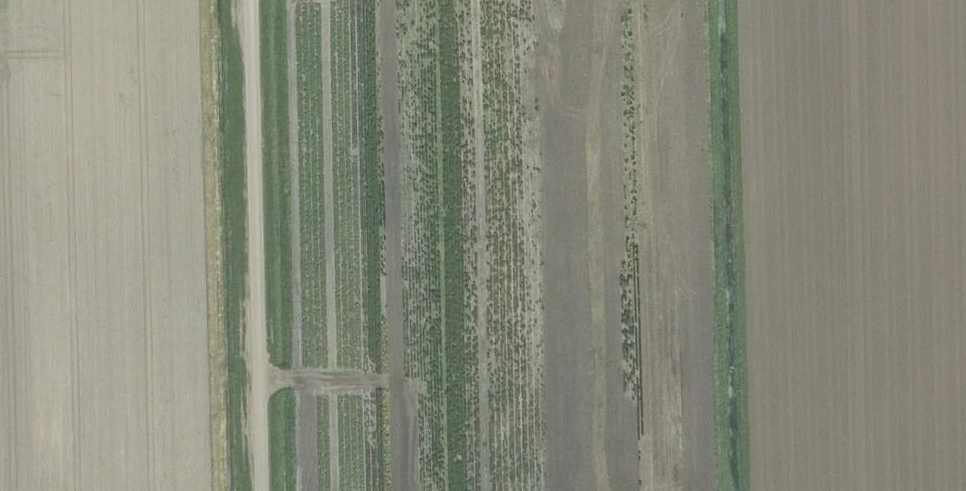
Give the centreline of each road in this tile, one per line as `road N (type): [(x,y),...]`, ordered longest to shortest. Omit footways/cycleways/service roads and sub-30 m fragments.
road 1 (unclassified): [(261,490),(250,0)]

